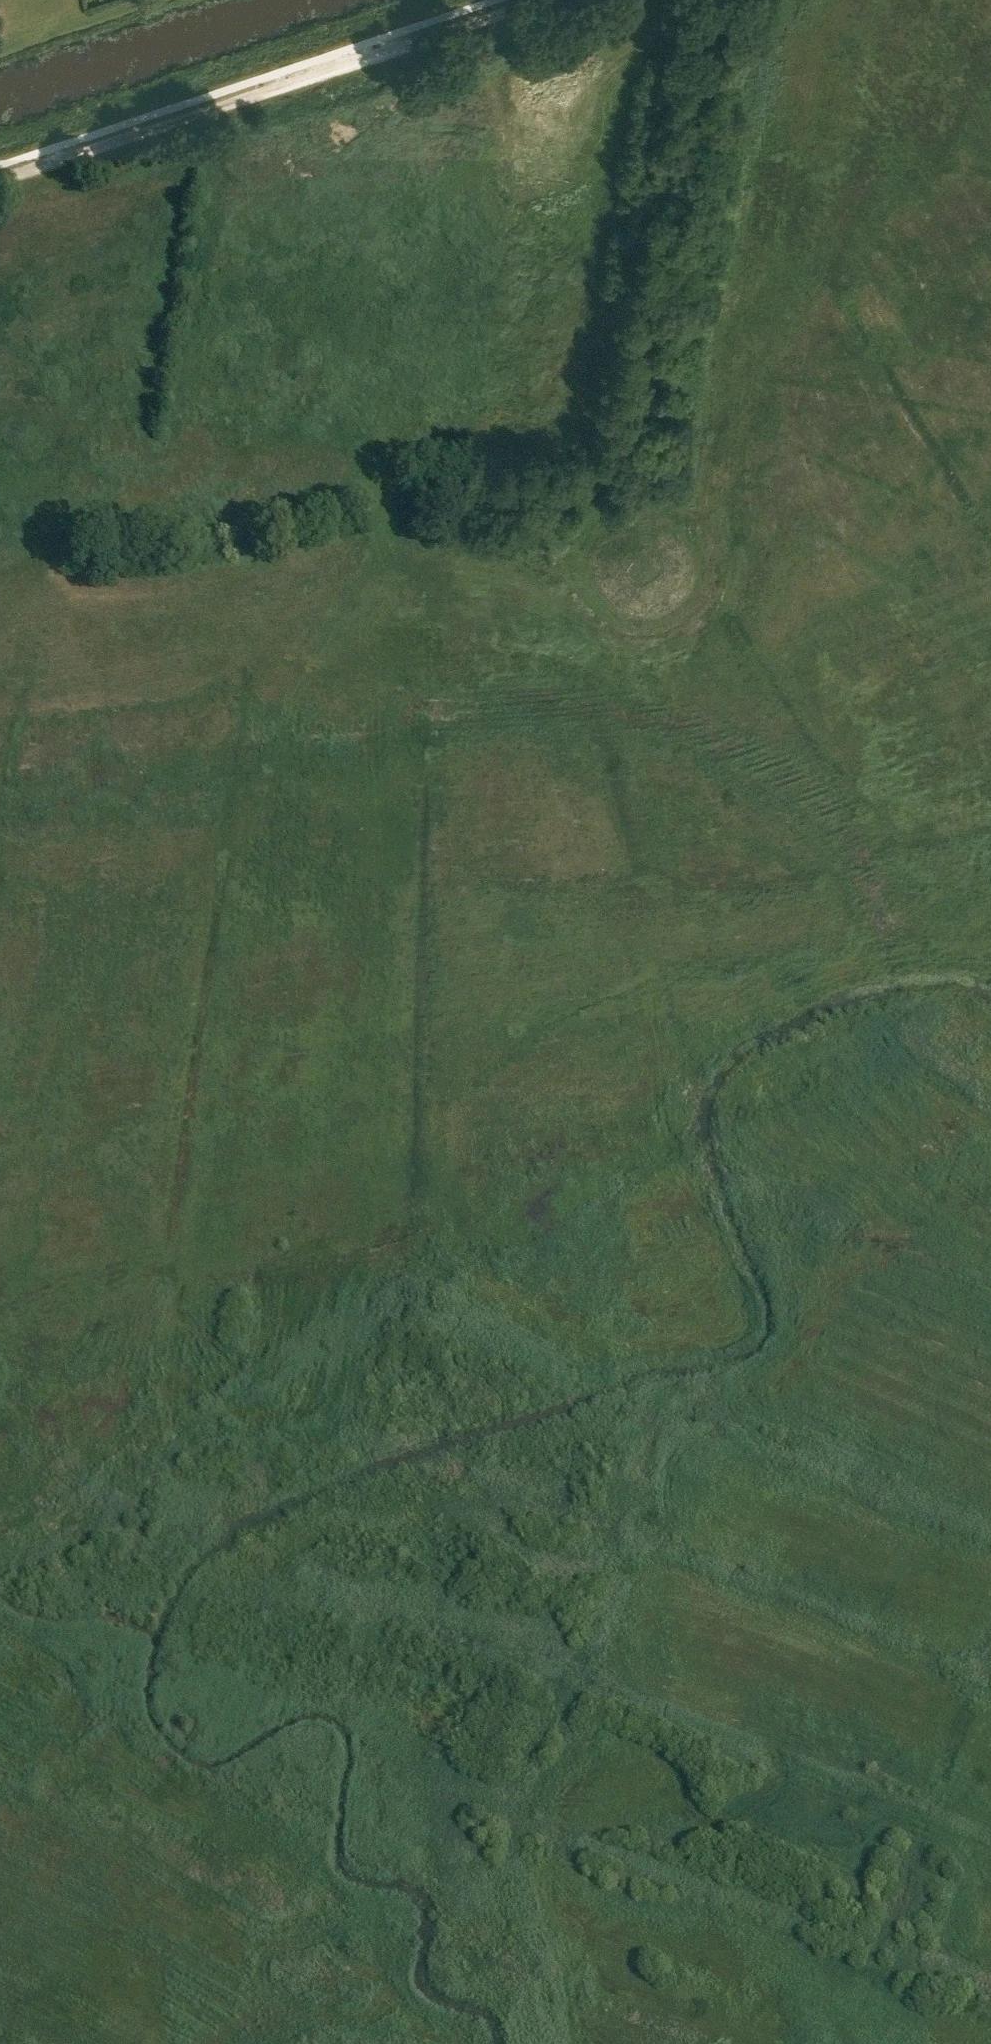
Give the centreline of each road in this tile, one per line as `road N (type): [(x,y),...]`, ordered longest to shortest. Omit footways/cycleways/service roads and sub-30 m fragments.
road 1 (track): [(715,0),(622,469),(442,488)]
road 2 (track): [(0,179),(536,0)]

